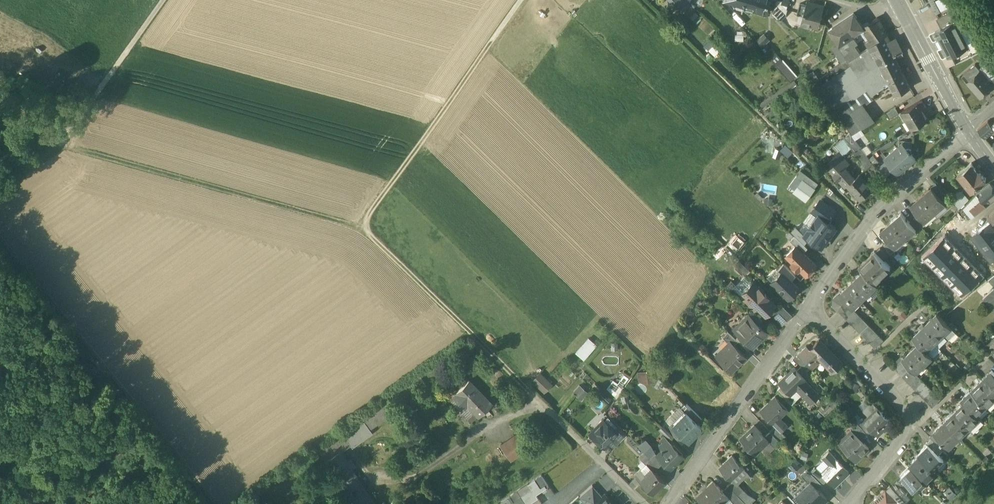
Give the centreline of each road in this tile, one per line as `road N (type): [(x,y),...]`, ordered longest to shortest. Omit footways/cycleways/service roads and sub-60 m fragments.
road 1 (track): [(0,247),(210,503)]
road 2 (track): [(59,144),(360,228)]
road 3 (track): [(521,0),(360,228)]
road 4 (residential): [(809,311),(921,420),(850,503)]
road 5 (residential): [(968,129),(872,221),(809,311)]
road 6 (track): [(360,228),(530,392)]
road 7 (residential): [(809,311),(673,503)]
road 8 (track): [(161,0),(59,144)]
road 9 (residential): [(645,503),(530,392)]
road 10 (secondary): [(909,15),(968,129)]

